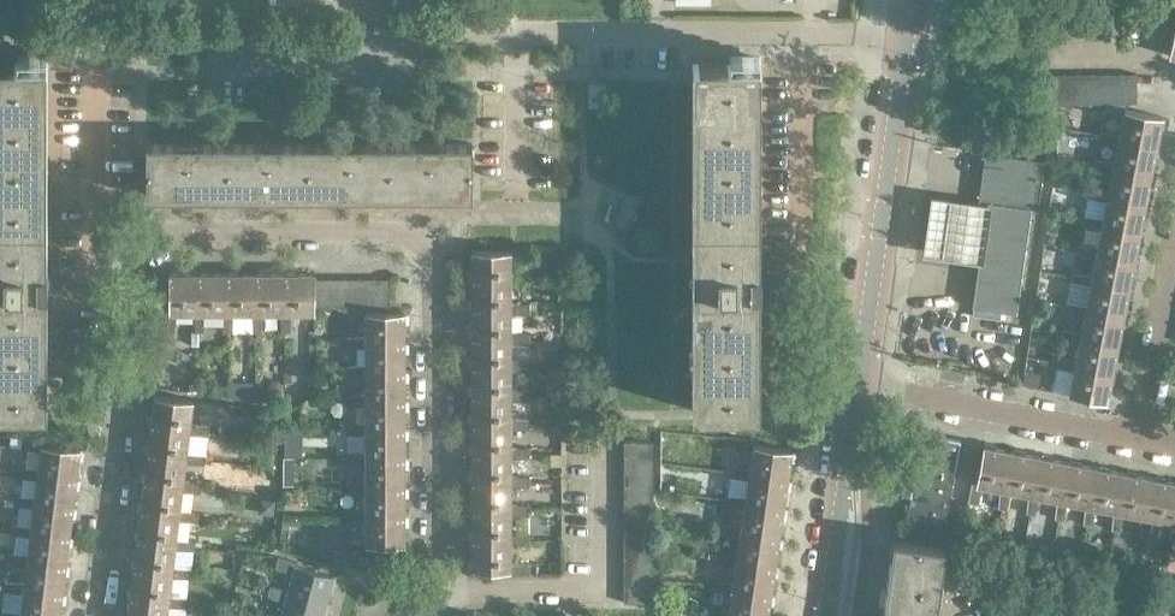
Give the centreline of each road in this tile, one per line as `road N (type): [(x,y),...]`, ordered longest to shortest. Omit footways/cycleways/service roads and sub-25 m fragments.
road 1 (residential): [(170,47),(907,31)]
road 2 (residential): [(95,615),(141,232)]
road 3 (residential): [(425,615),(437,570),(434,255)]
road 4 (tertiary): [(859,382),(907,31)]
road 5 (residential): [(141,232),(397,230),(434,255)]
road 6 (residential): [(859,382),(1135,437)]
road 7 (tertiary): [(827,615),(859,382)]
road 8 (residential): [(141,232),(90,219),(86,46)]
road 9 (residential): [(1135,437),(1174,233)]

